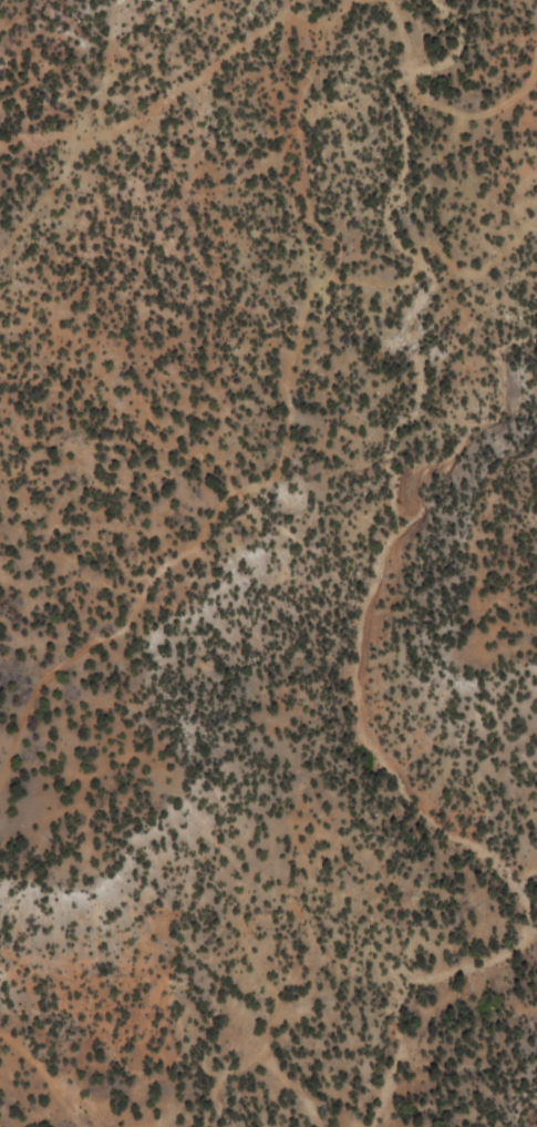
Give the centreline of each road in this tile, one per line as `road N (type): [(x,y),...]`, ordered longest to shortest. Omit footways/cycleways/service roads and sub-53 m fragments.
road 1 (track): [(0,780),(47,675),(131,623),(153,577),(189,546),(218,504),(275,475),(290,439),(291,360),(306,297),(318,284),(391,285),(476,270),(536,217)]
road 2 (track): [(0,139),(137,121),(283,14),(286,0)]
road 3 (track): [(536,57),(516,98),(478,115),(445,111),(416,98),(400,61),(406,19),(384,0)]
road 4 (track): [(0,269),(79,134)]

